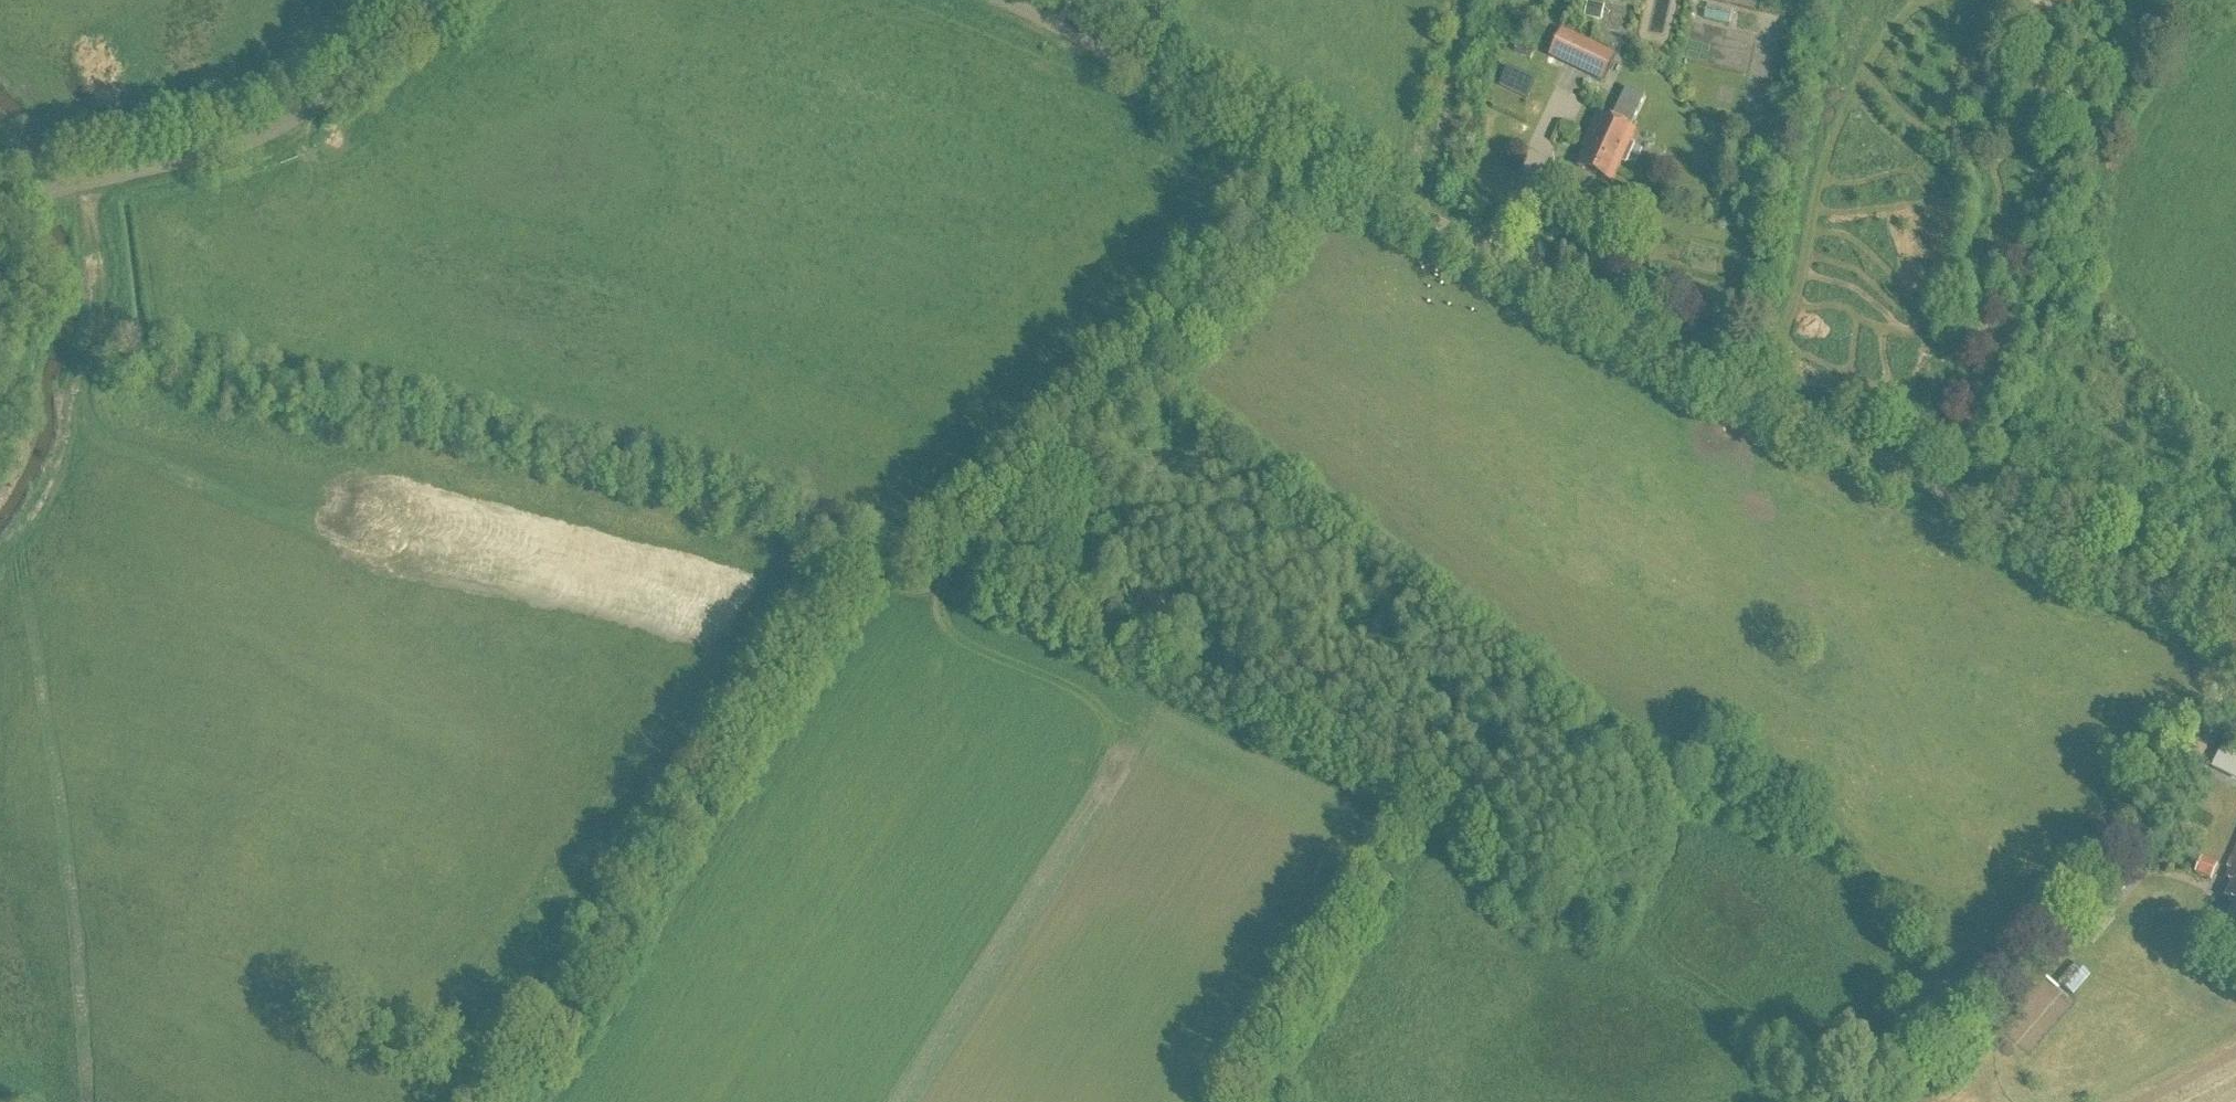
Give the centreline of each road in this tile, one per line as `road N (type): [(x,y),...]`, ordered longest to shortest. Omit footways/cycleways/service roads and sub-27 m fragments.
road 1 (unclassified): [(2235,623),(1327,164)]
road 2 (unclassified): [(0,220),(48,195),(264,138),(327,98),(435,0)]
road 3 (unclassified): [(999,0),(1327,164)]

